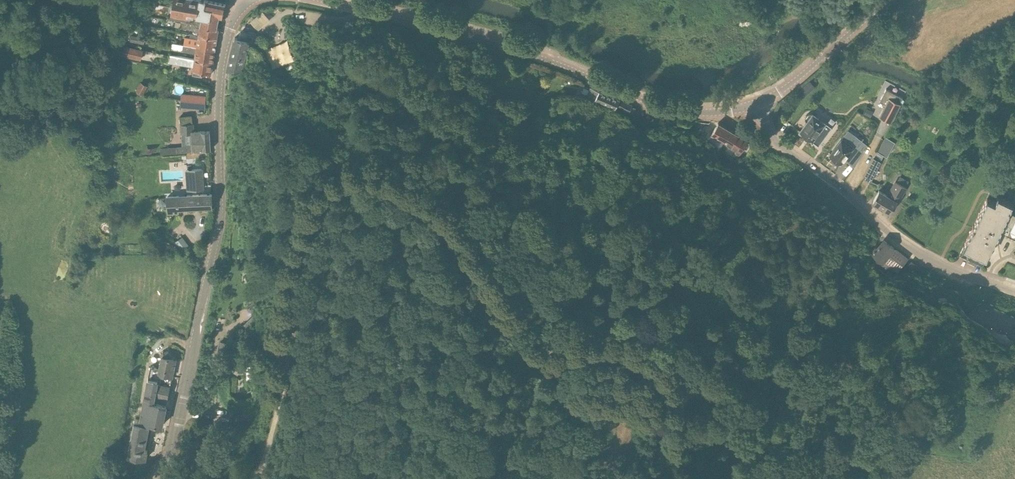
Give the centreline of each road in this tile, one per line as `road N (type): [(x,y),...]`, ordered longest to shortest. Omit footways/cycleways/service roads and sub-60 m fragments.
road 1 (track): [(658,478),(664,399),(648,362),(615,347),(535,351),(439,217),(394,187),(365,182),(325,199),(306,235),(284,380),(255,478)]
road 2 (tertiary): [(167,478),(220,222),(224,47),(247,4)]
road 3 (tertiary): [(756,103),(712,112),(665,108),(518,49),(322,0)]
road 4 (tertiary): [(1014,293),(900,242),(783,148),(756,103)]
road 5 (track): [(0,104),(81,73),(148,0)]
road 6 (tertiary): [(756,103),(888,0)]

